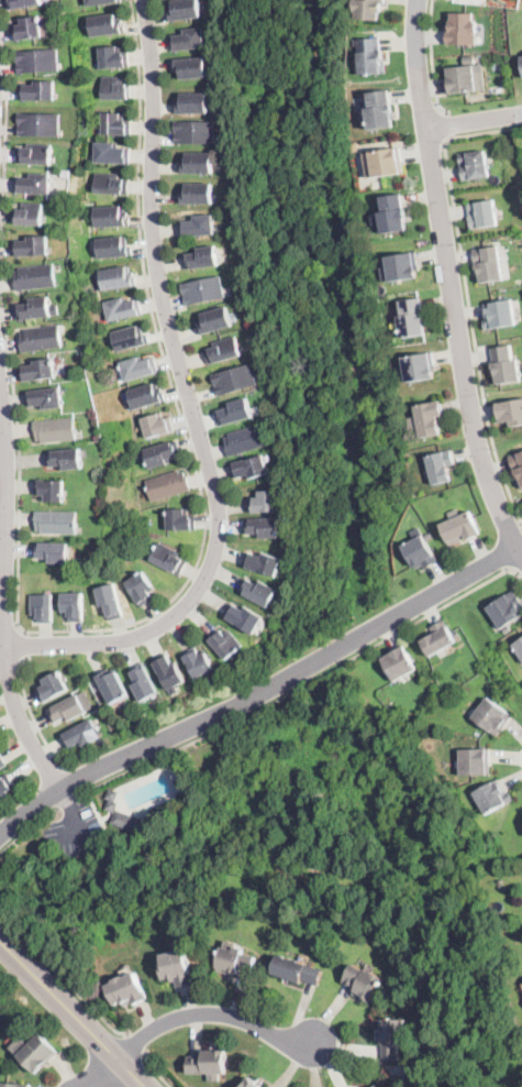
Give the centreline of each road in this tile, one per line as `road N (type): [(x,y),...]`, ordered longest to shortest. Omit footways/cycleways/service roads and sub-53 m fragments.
road 1 (residential): [(145,0),(156,103),(154,243),(214,487),(219,542),(203,585),(155,630),(111,643),(4,645)]
road 2 (residential): [(518,546),(221,714),(74,782),(0,835)]
road 3 (residential): [(521,552),(479,449),(422,92),(420,0)]
road 4 (residential): [(60,790),(7,677),(9,487),(0,384)]
road 5 (residential): [(93,1086),(143,1039),(184,1018),(231,1017),(314,1043)]
road 6 (tertiary): [(145,1086),(0,940)]

